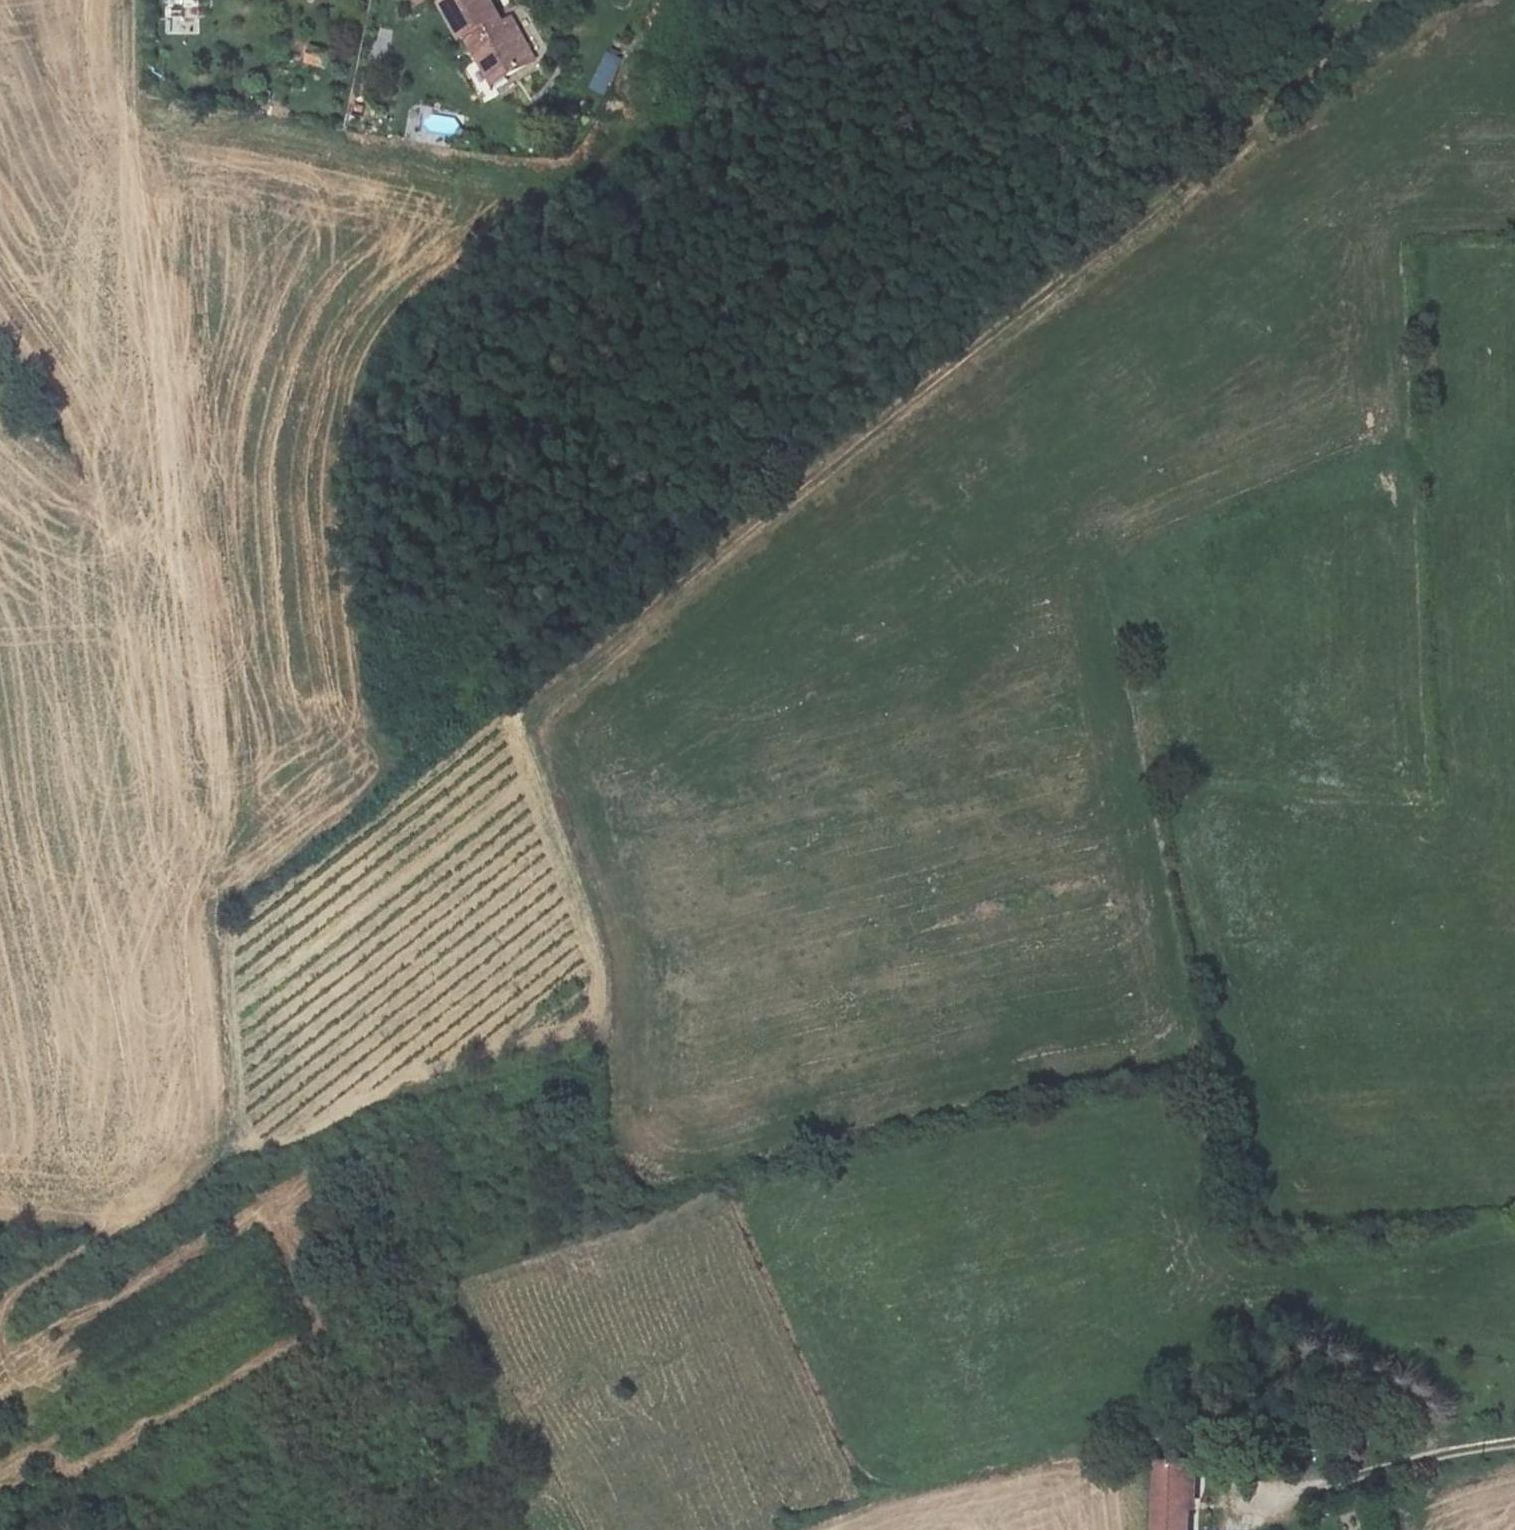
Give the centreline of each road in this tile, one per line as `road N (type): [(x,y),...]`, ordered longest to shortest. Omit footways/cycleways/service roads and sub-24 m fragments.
road 1 (track): [(510,727),(524,700),(827,471),(1407,0)]

